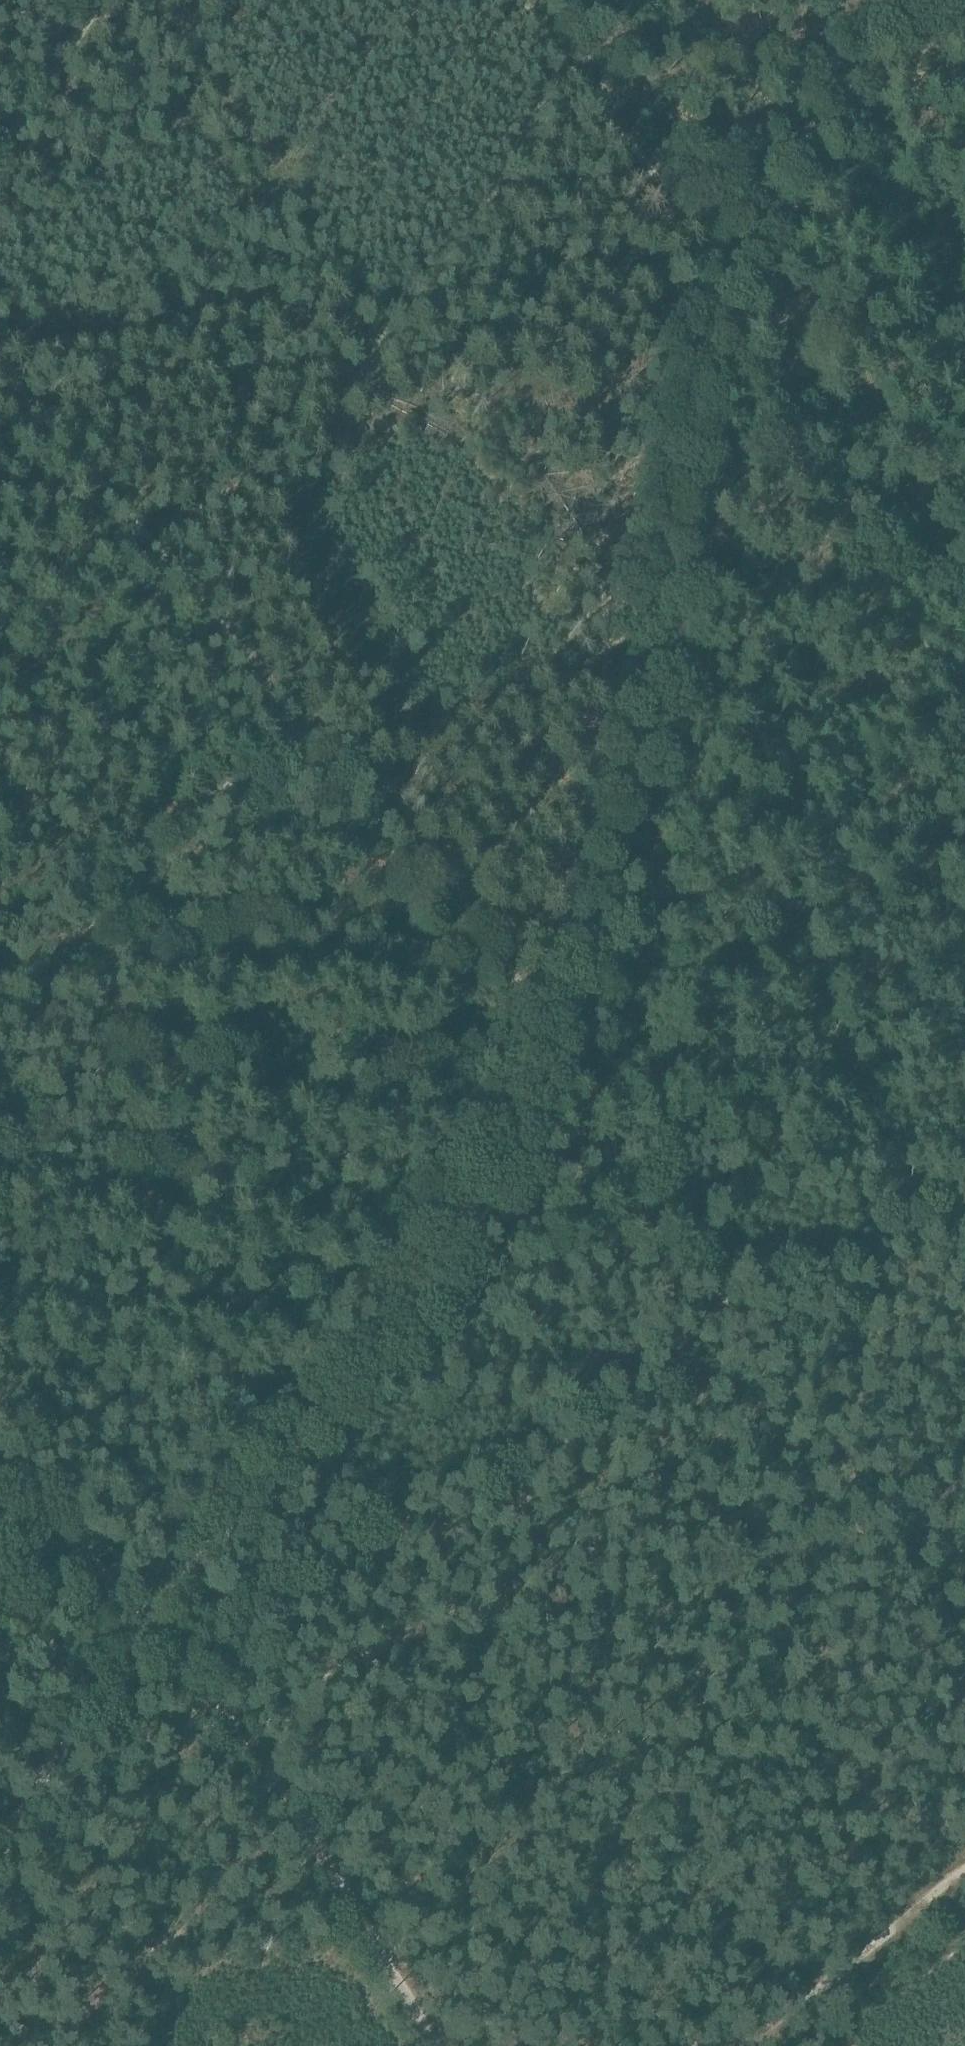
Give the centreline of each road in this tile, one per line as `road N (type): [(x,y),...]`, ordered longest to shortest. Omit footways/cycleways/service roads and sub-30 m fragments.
road 1 (track): [(0,1825),(147,1619),(356,1365),(485,1191),(561,1047)]
road 2 (track): [(964,1411),(833,1488),(628,1538),(329,1670),(281,1721),(263,1772)]
road 3 (track): [(440,2045),(370,1926),(263,1772),(131,1599),(0,1459)]
road 4 (track): [(144,532),(288,433),(366,346),(496,164),(564,46)]
road 5 (track): [(964,695),(742,336),(727,282)]
road 6 (track): [(0,907),(301,723)]
road 7 (track): [(727,282),(821,113),(899,14)]
road 8 (track): [(564,46),(705,233),(727,282)]
road 9 (track): [(964,1868),(739,2045)]
road 10 (track): [(301,723),(144,532)]
road 11 (track): [(0,369),(144,532)]
road 12 (track): [(0,120),(75,0)]

